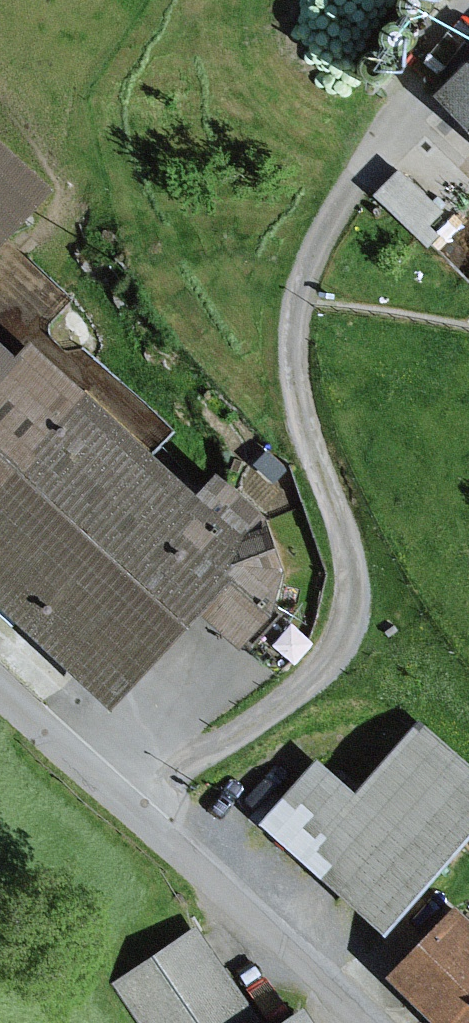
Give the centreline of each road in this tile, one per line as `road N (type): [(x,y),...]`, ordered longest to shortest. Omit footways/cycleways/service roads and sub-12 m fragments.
road 1 (residential): [(372,1022),(0,683)]

